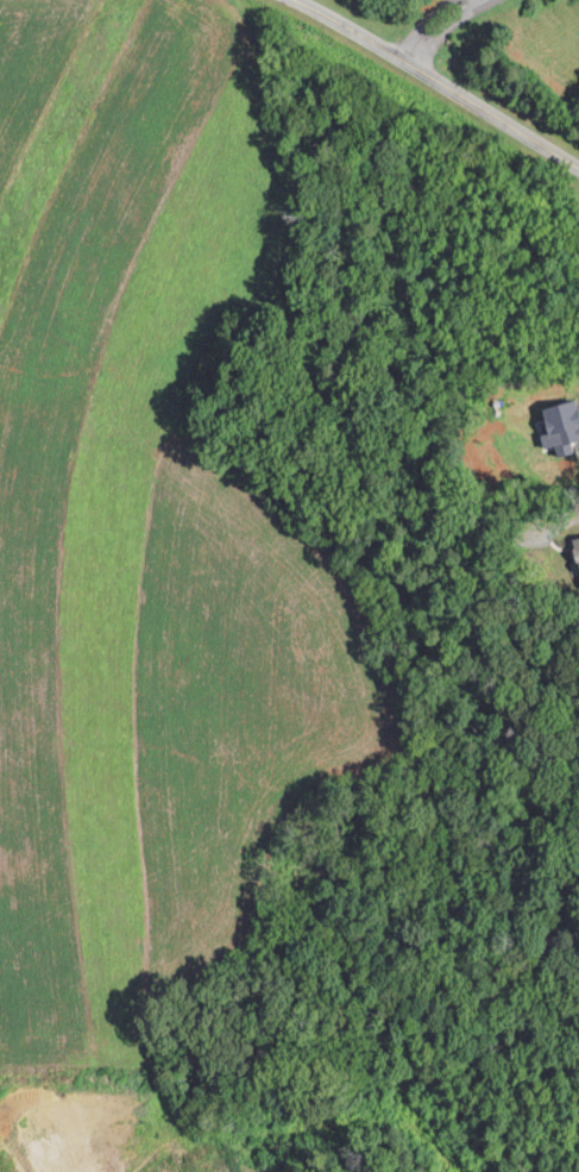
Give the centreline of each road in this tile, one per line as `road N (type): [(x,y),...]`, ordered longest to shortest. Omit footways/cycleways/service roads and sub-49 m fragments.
road 1 (tertiary): [(292,0),(578,168)]

